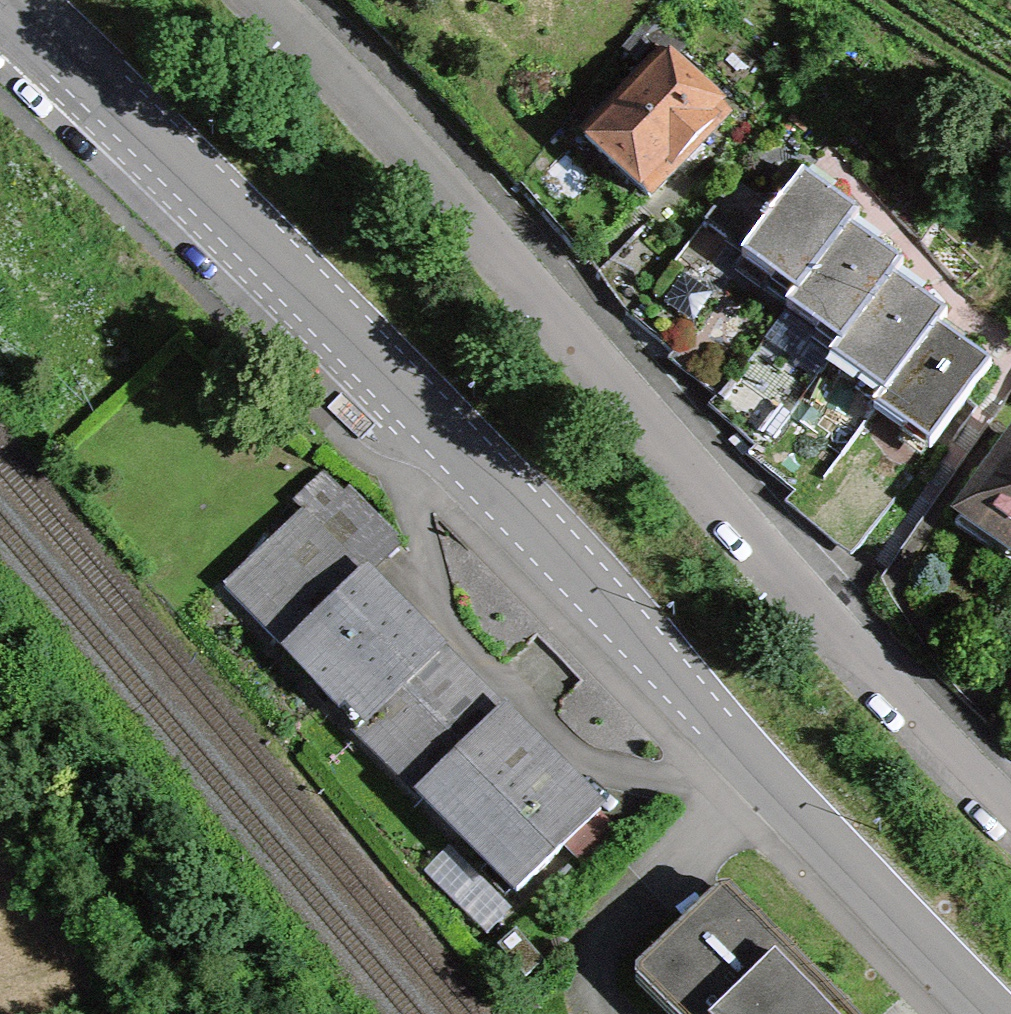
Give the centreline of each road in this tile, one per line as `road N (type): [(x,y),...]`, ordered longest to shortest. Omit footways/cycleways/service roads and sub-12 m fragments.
road 1 (residential): [(991,1013),(348,328),(6,0)]
road 2 (residential): [(287,0),(544,248),(933,743),(1010,818)]

